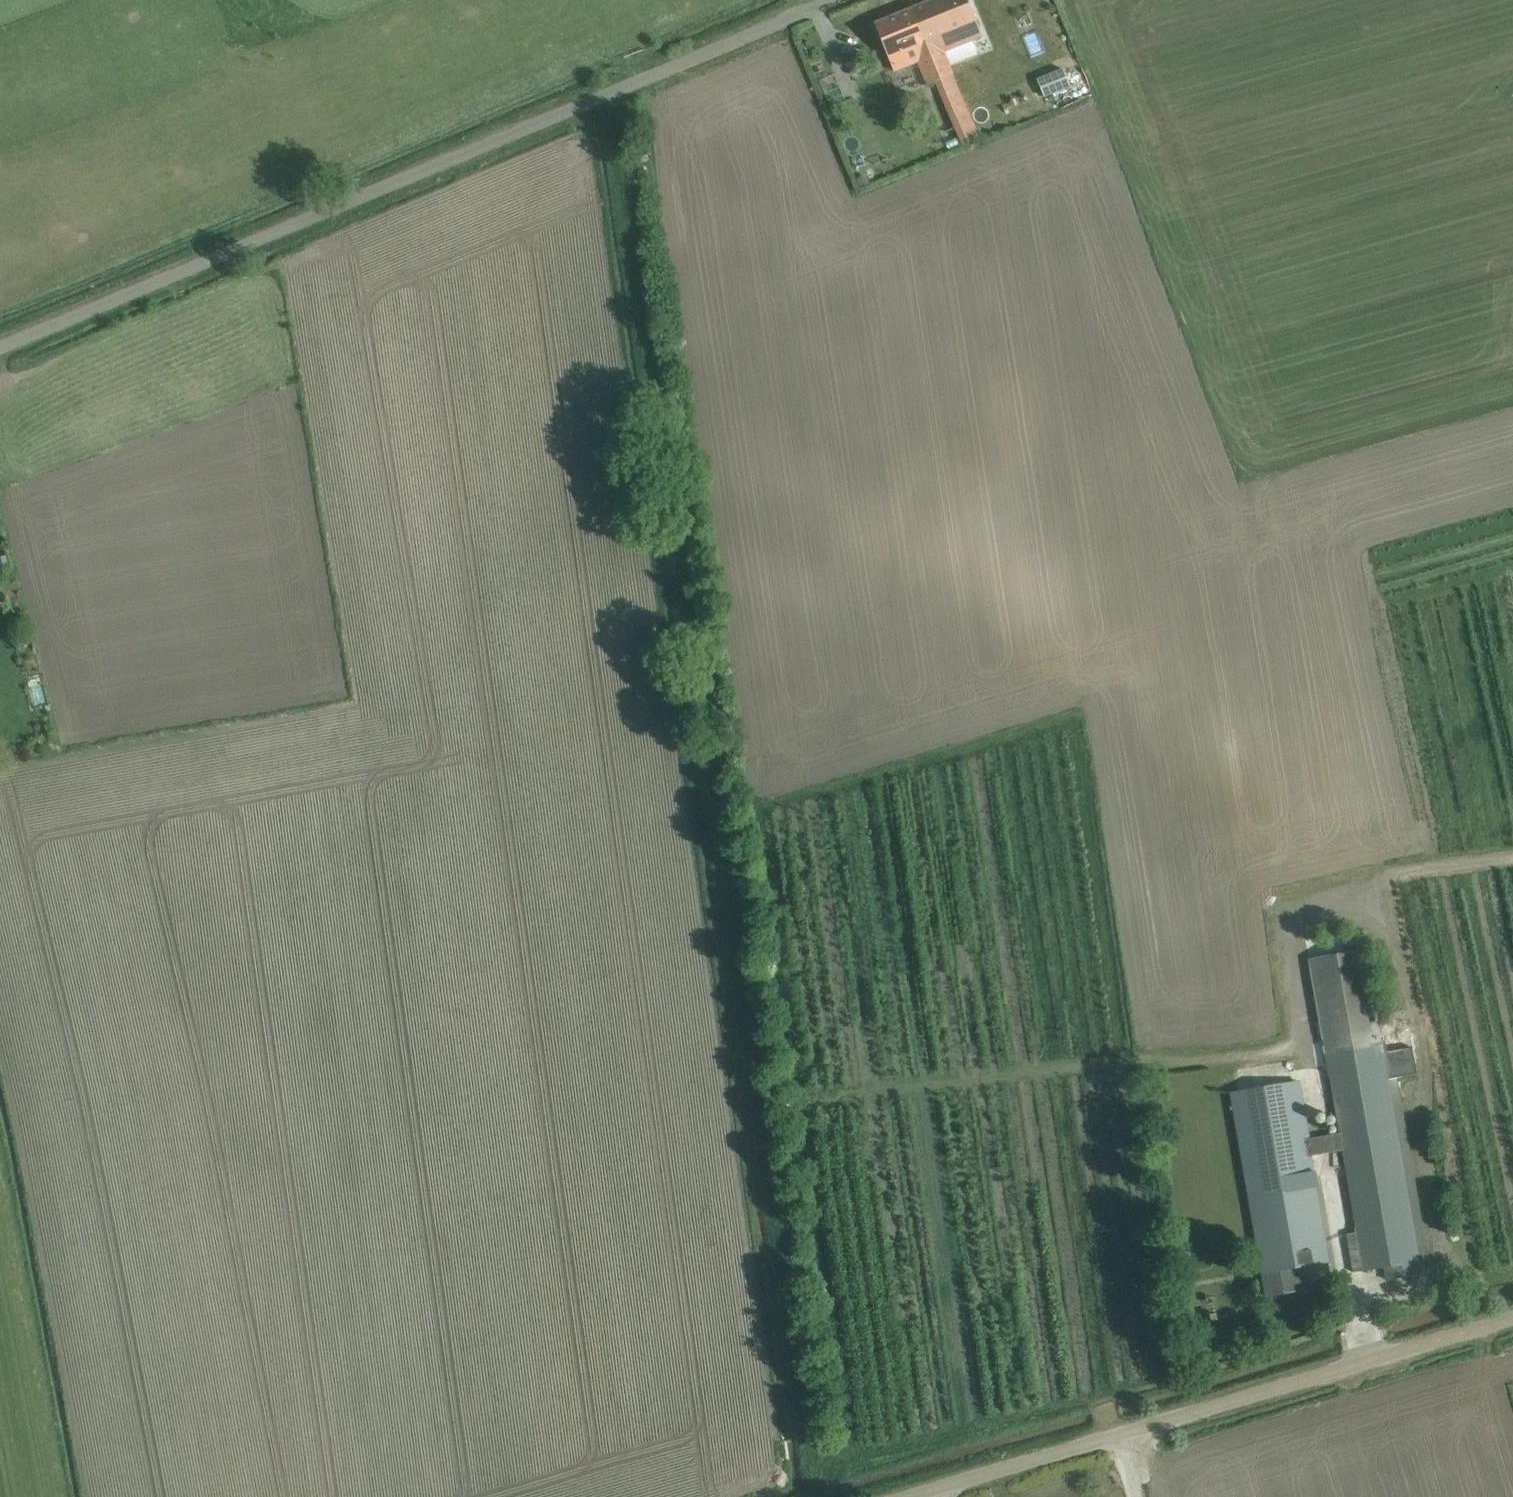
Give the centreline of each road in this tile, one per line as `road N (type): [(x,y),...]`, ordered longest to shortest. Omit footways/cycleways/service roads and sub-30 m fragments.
road 1 (unclassified): [(0,345),(832,0)]
road 2 (unclassified): [(908,1496),(1512,1316)]

